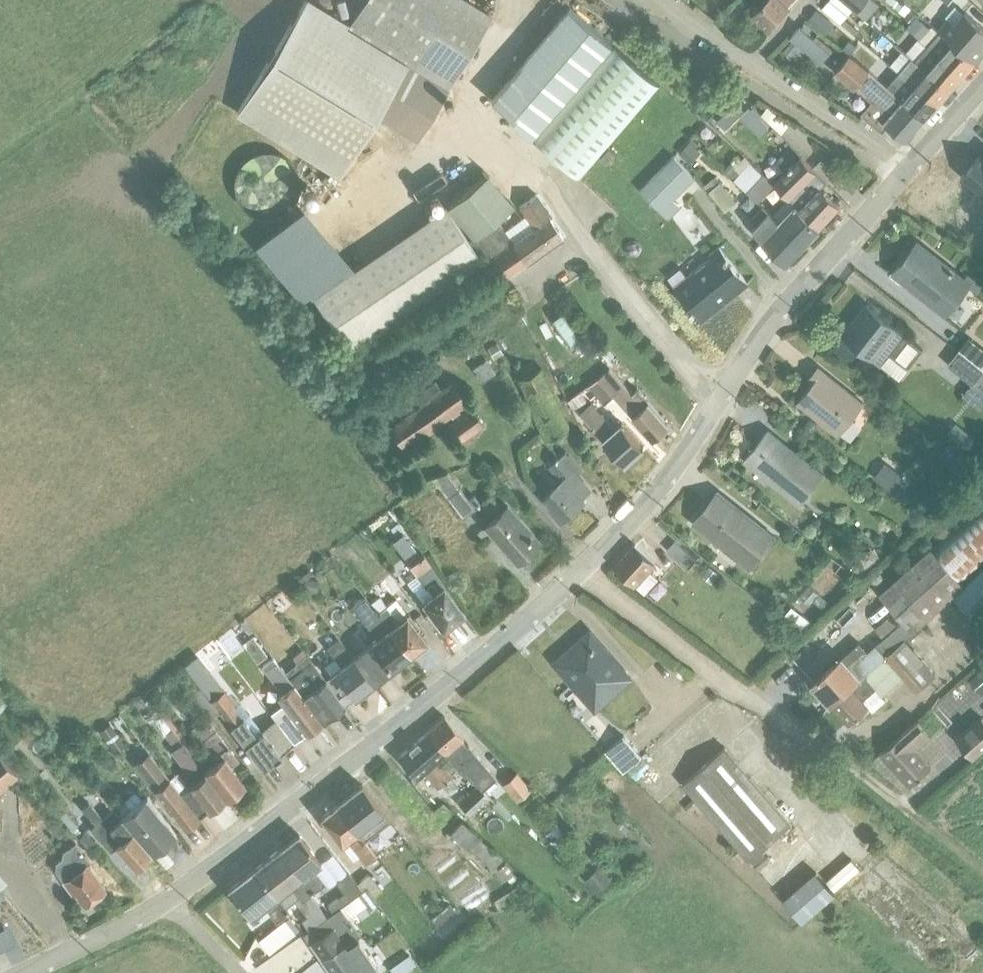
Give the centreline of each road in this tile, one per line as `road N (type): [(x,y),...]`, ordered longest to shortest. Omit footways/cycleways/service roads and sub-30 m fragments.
road 1 (unclassified): [(982,83),(769,324),(654,493),(580,568),(496,645),(167,899)]
road 2 (residential): [(167,899),(17,972)]
road 3 (track): [(931,828),(823,747)]

